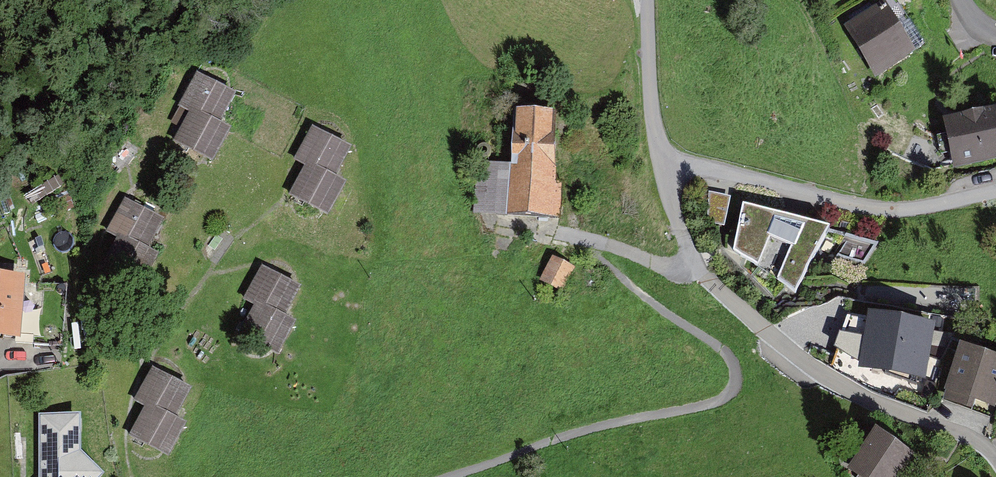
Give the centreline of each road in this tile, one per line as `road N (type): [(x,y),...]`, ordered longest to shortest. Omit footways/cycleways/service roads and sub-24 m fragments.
road 1 (residential): [(703,275),(692,263),(660,157),(648,0)]

